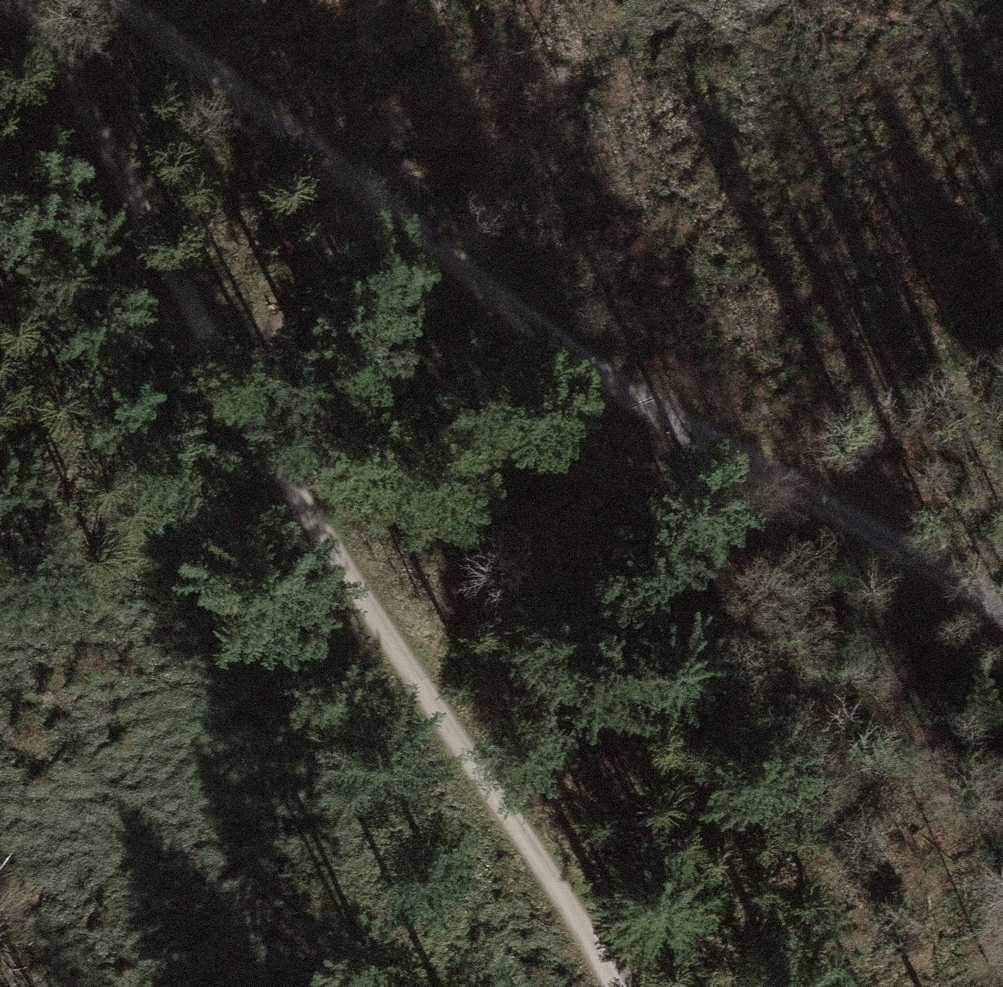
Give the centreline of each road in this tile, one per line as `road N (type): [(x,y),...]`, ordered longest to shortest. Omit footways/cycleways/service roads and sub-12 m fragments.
road 1 (track): [(611,986),(421,700),(161,256),(28,0)]
road 2 (track): [(105,0),(613,383),(1002,623)]
road 3 (track): [(421,700),(472,523),(613,383)]

